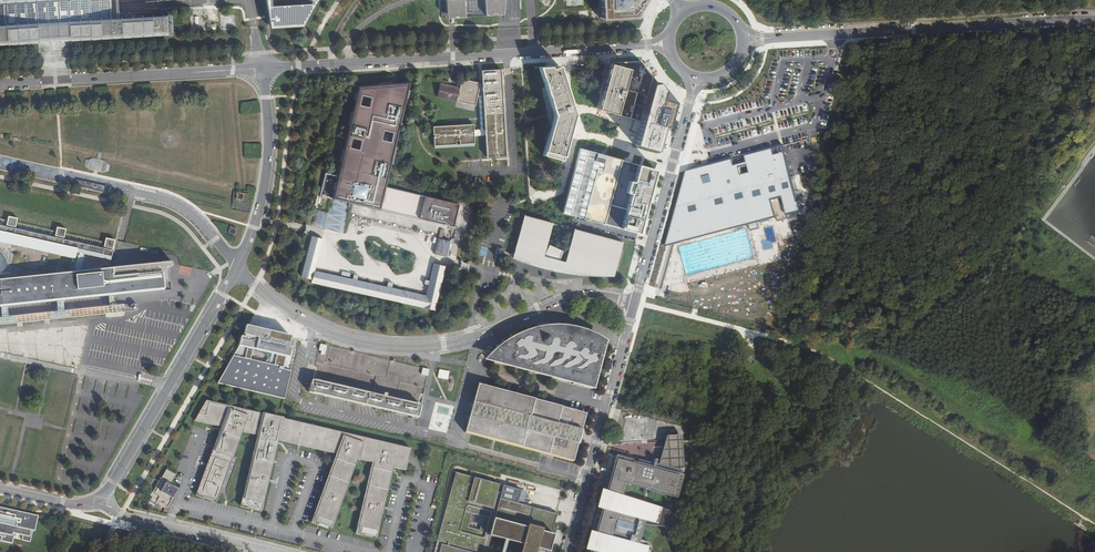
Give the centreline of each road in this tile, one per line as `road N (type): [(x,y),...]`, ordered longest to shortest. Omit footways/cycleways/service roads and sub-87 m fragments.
road 1 (unclassified): [(238,267),(302,321),(387,346),(473,337),(575,296),(635,304)]
road 2 (tertiary): [(644,45),(261,68)]
road 3 (tertiary): [(1094,19),(762,38)]
road 4 (unclassified): [(100,497),(238,267)]
road 5 (tertiary): [(261,68),(0,84)]
road 6 (unclassified): [(567,551),(635,304)]
road 7 (unclassified): [(635,304),(690,101)]
road 8 (unclassified): [(238,267),(267,171),(261,68)]
road 9 (unclassified): [(100,497),(126,517),(269,551)]
road 10 (unclassified): [(132,191),(188,211),(238,267)]

